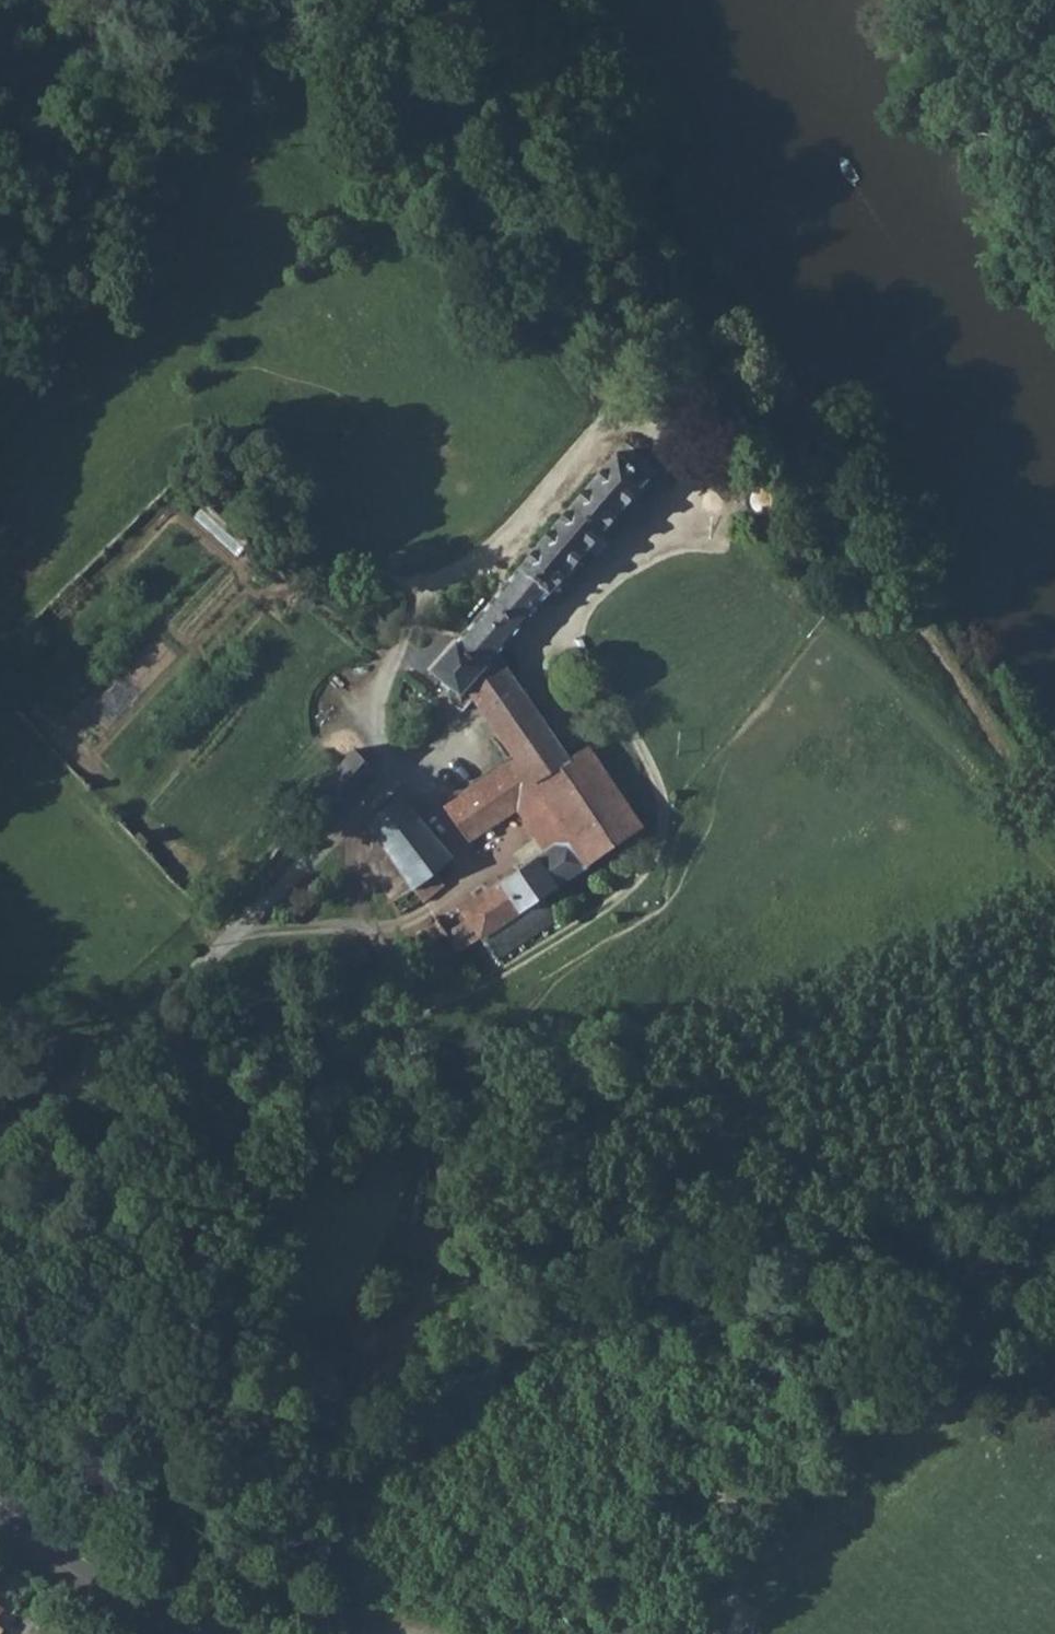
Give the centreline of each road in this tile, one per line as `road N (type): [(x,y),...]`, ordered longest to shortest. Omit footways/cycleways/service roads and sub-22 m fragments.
road 1 (tertiary): [(0,1505),(202,1633)]

